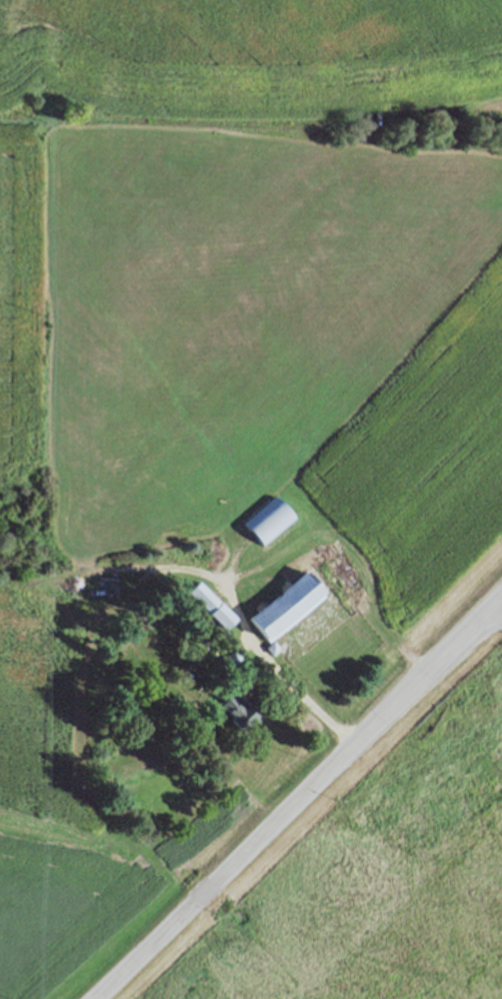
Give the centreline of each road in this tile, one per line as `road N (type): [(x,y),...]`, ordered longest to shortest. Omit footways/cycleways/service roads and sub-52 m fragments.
road 1 (secondary): [(94,998),(501,596)]

